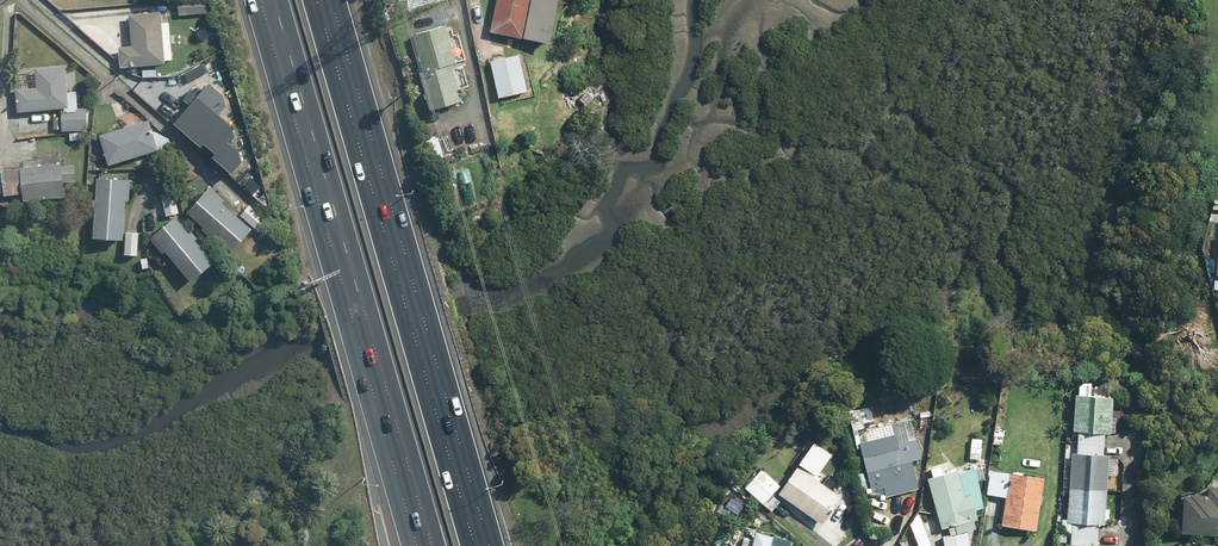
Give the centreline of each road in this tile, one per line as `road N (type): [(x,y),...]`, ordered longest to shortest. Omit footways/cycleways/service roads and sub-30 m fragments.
road 1 (motorway): [(317,0),(475,545)]
road 2 (motorway): [(431,545),(274,0)]

